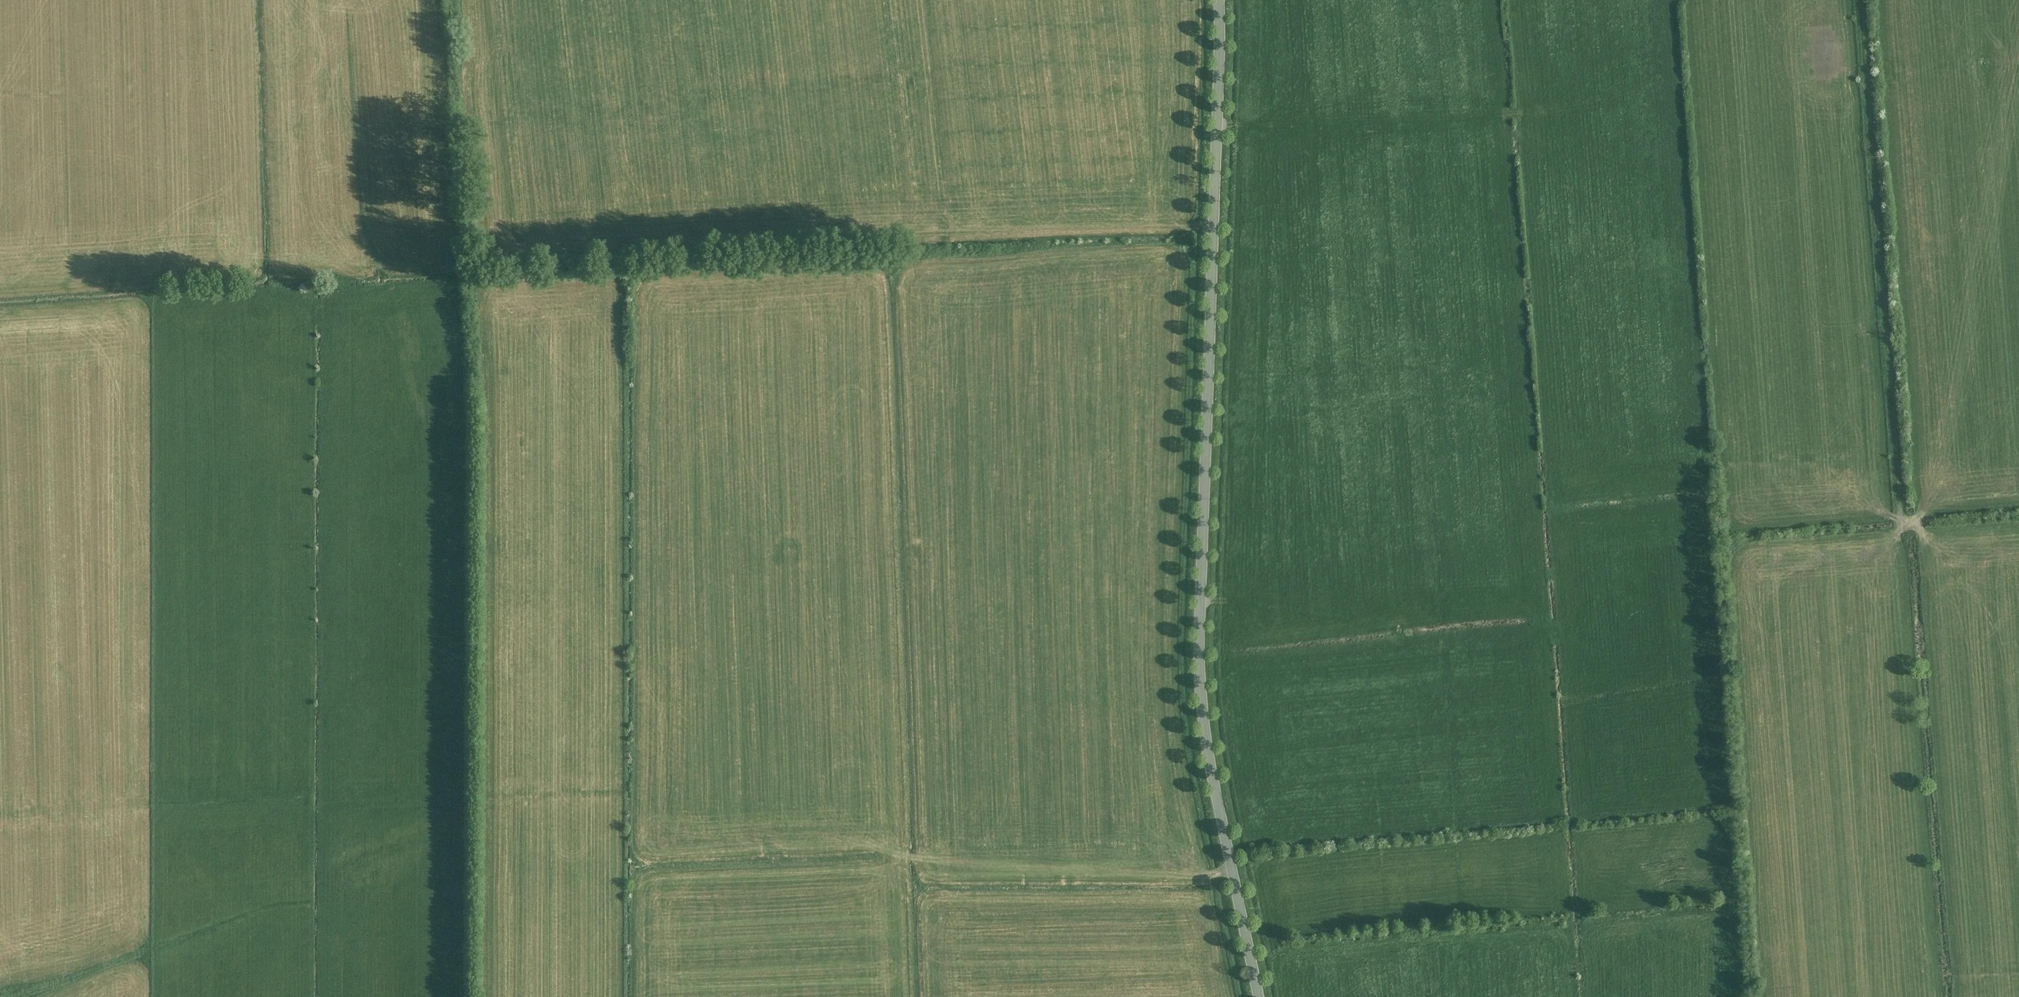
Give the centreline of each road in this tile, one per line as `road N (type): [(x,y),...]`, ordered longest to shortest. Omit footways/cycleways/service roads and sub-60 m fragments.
road 1 (tertiary): [(1221,0),(1200,667),(1207,739),(1259,996)]

